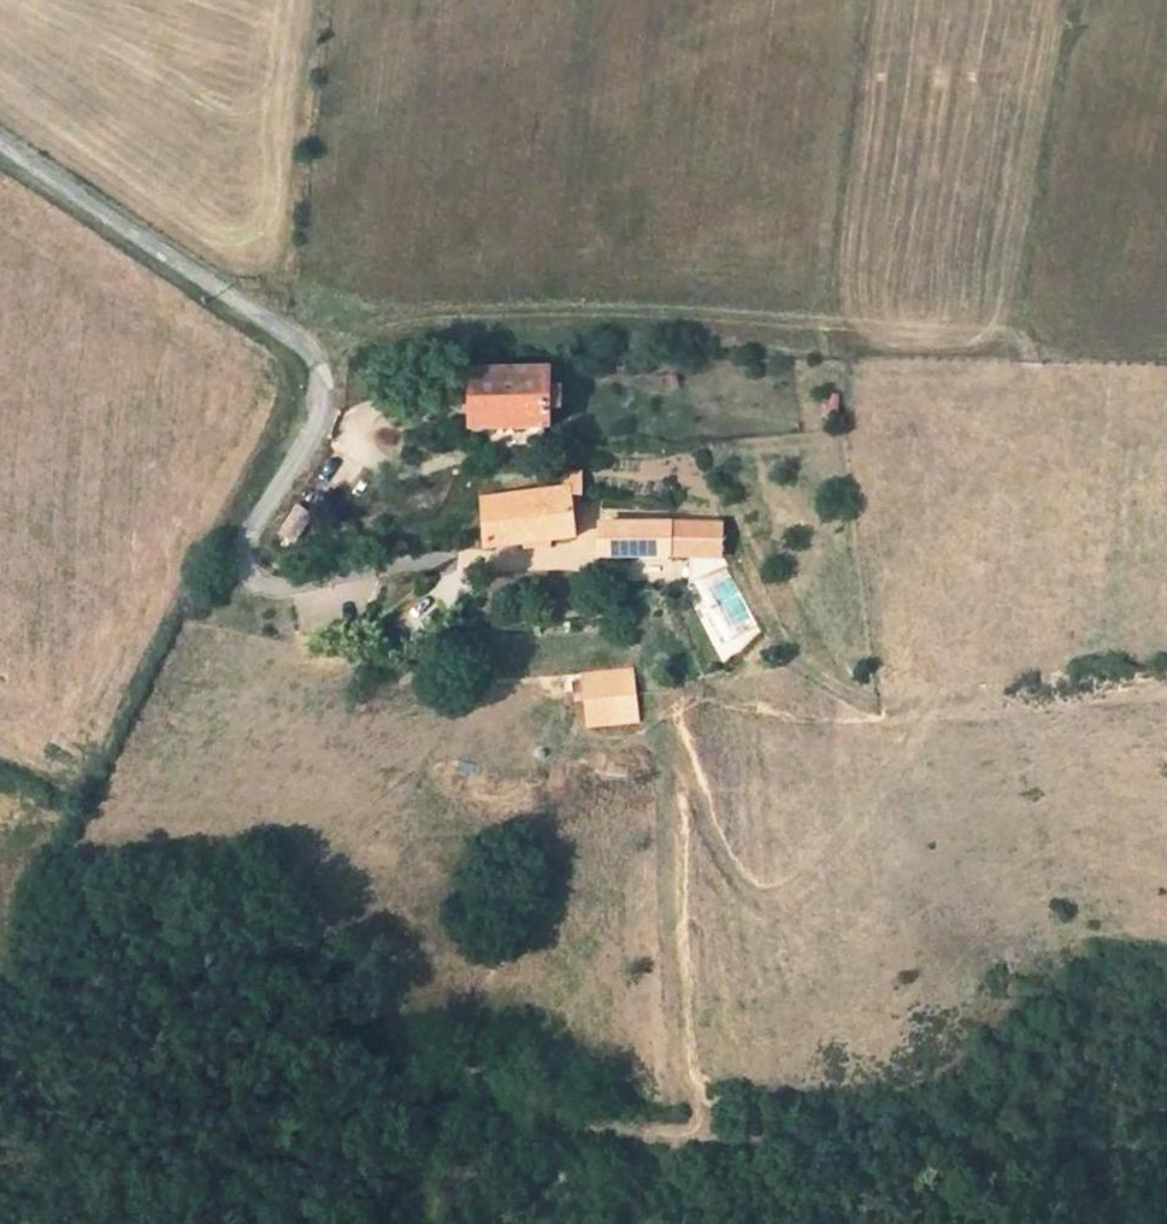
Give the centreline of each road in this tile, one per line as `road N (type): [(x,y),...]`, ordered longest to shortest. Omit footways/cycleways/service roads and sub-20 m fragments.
road 1 (residential): [(437,560),(287,587),(258,582),(245,558),(255,526),(312,426),(321,383),(307,346),(0,137)]

